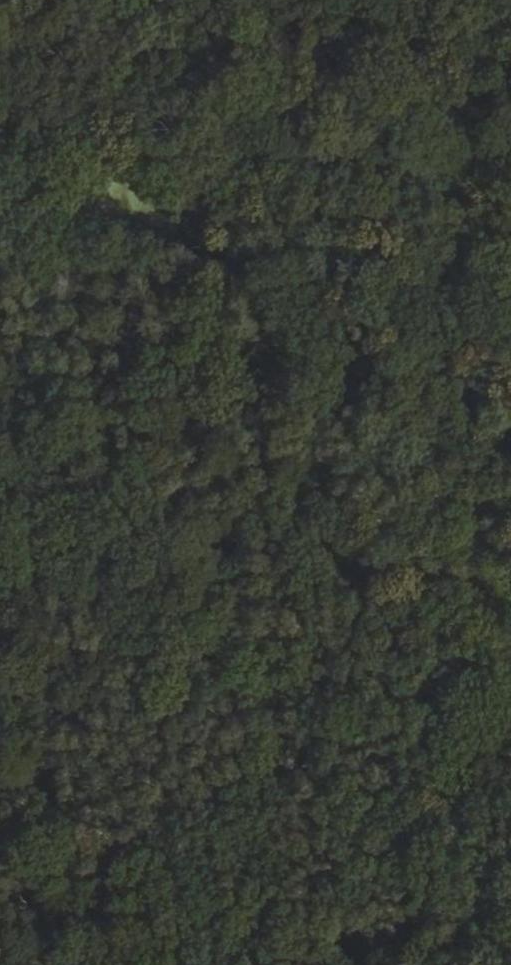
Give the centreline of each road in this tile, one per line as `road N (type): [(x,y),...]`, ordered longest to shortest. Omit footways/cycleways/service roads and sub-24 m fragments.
road 1 (track): [(0,694),(510,486)]

